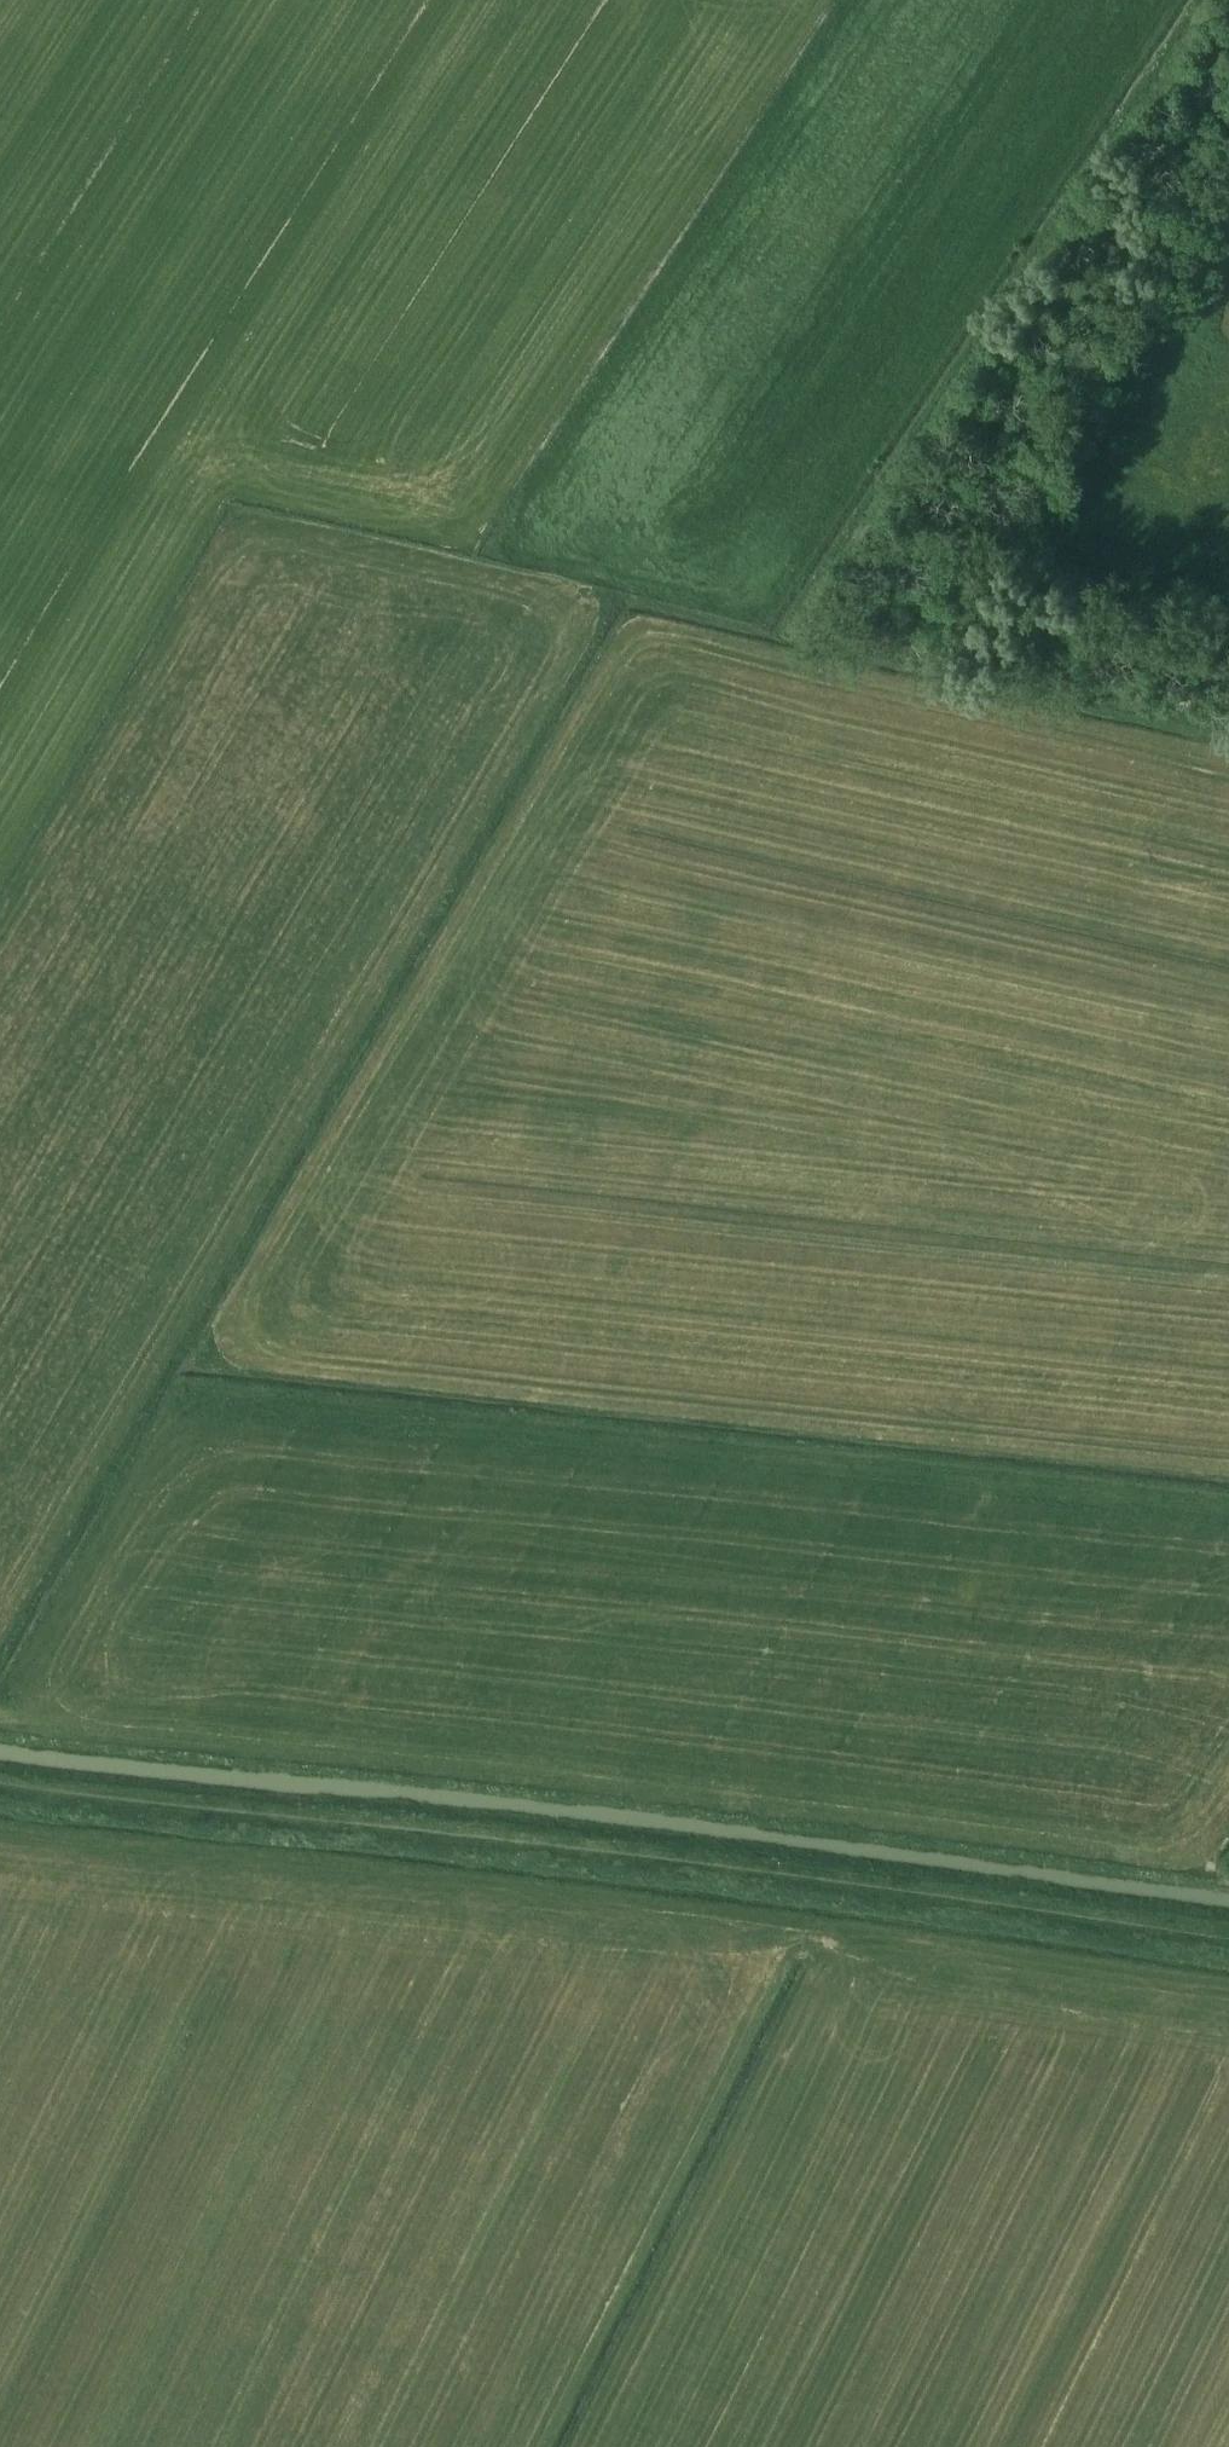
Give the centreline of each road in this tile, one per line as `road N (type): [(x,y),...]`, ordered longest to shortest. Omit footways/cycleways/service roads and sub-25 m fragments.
road 1 (track): [(1228,1939),(498,1837),(0,1785)]

